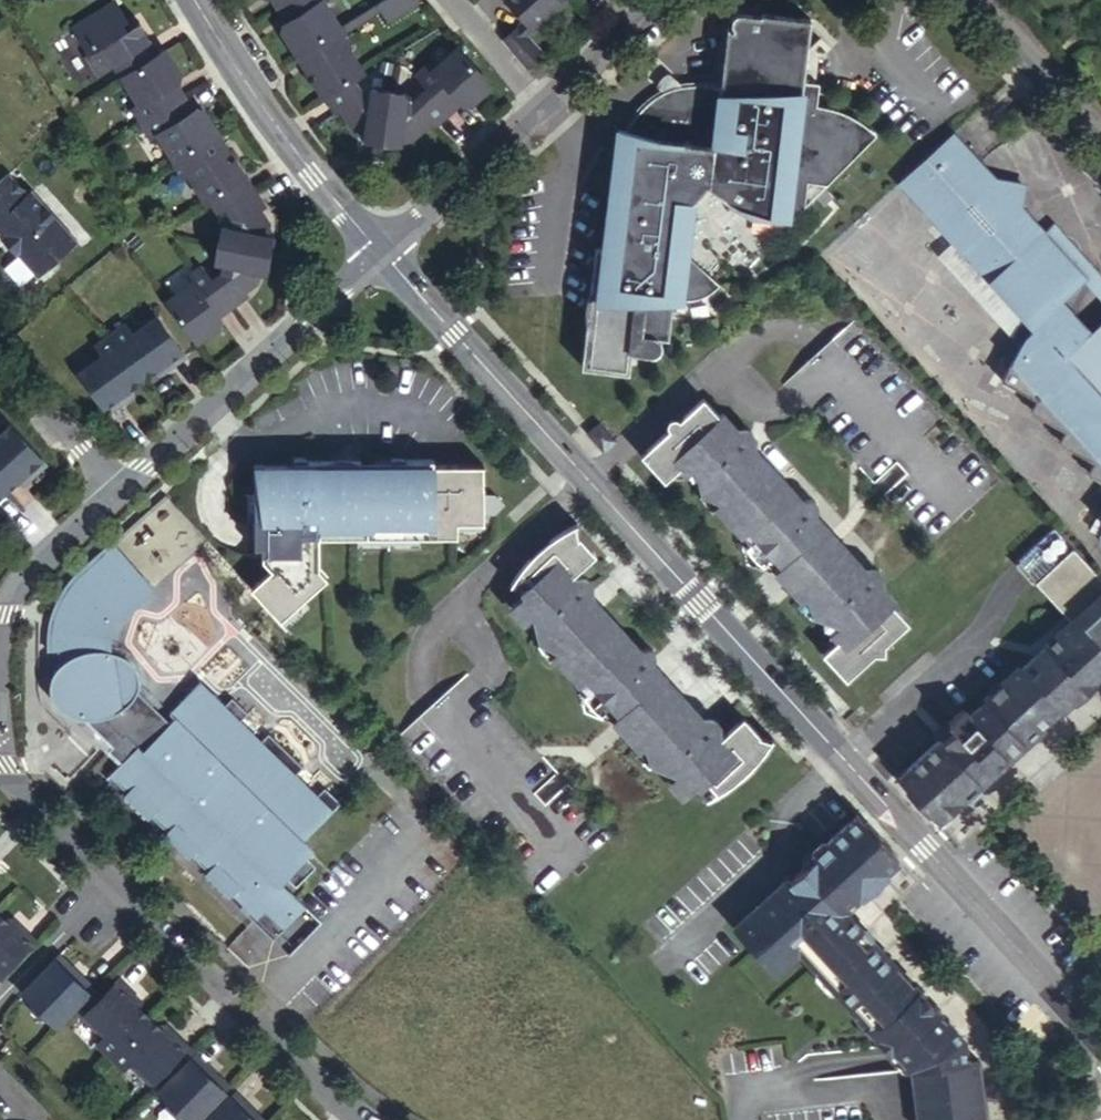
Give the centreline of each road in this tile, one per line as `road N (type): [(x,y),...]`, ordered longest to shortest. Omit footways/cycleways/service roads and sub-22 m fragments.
road 1 (tertiary): [(1100,1044),(381,253)]
road 2 (residential): [(381,253),(115,491)]
road 3 (residential): [(361,1119),(108,883)]
road 4 (tertiary): [(381,253),(311,173),(195,0)]
road 5 (residential): [(381,253),(541,109)]
road 6 (residential): [(973,0),(1100,145)]
road 7 (residential): [(0,363),(115,491)]
road 8 (residential): [(115,491),(21,575),(0,610)]
road 9 (residential): [(108,883),(0,769)]
road 10 (residential): [(541,109),(654,0)]
road 11 (residential): [(108,883),(0,996)]
road 12 (residential): [(541,109),(453,0)]

